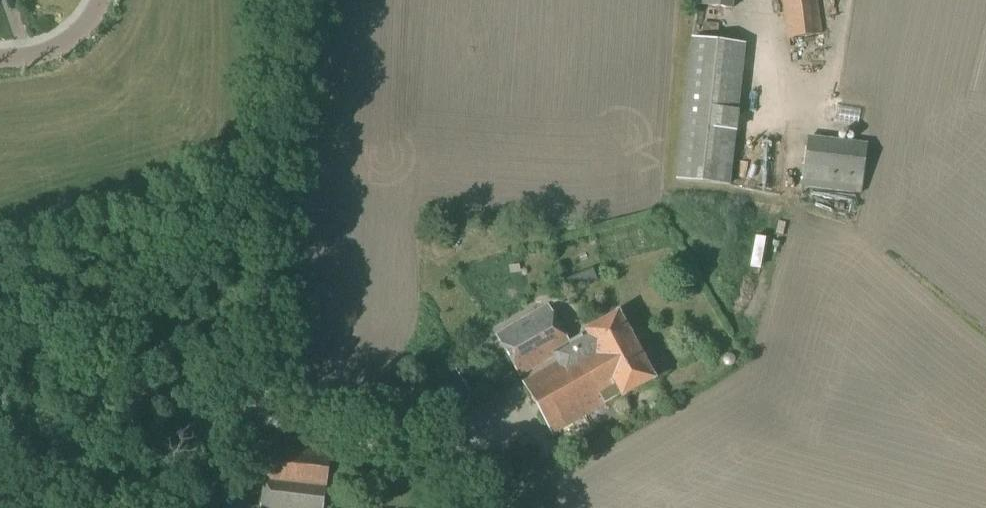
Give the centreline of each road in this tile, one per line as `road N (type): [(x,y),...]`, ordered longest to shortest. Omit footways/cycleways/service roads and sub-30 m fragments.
road 1 (residential): [(280,0),(273,423),(403,450),(473,453),(535,435)]

